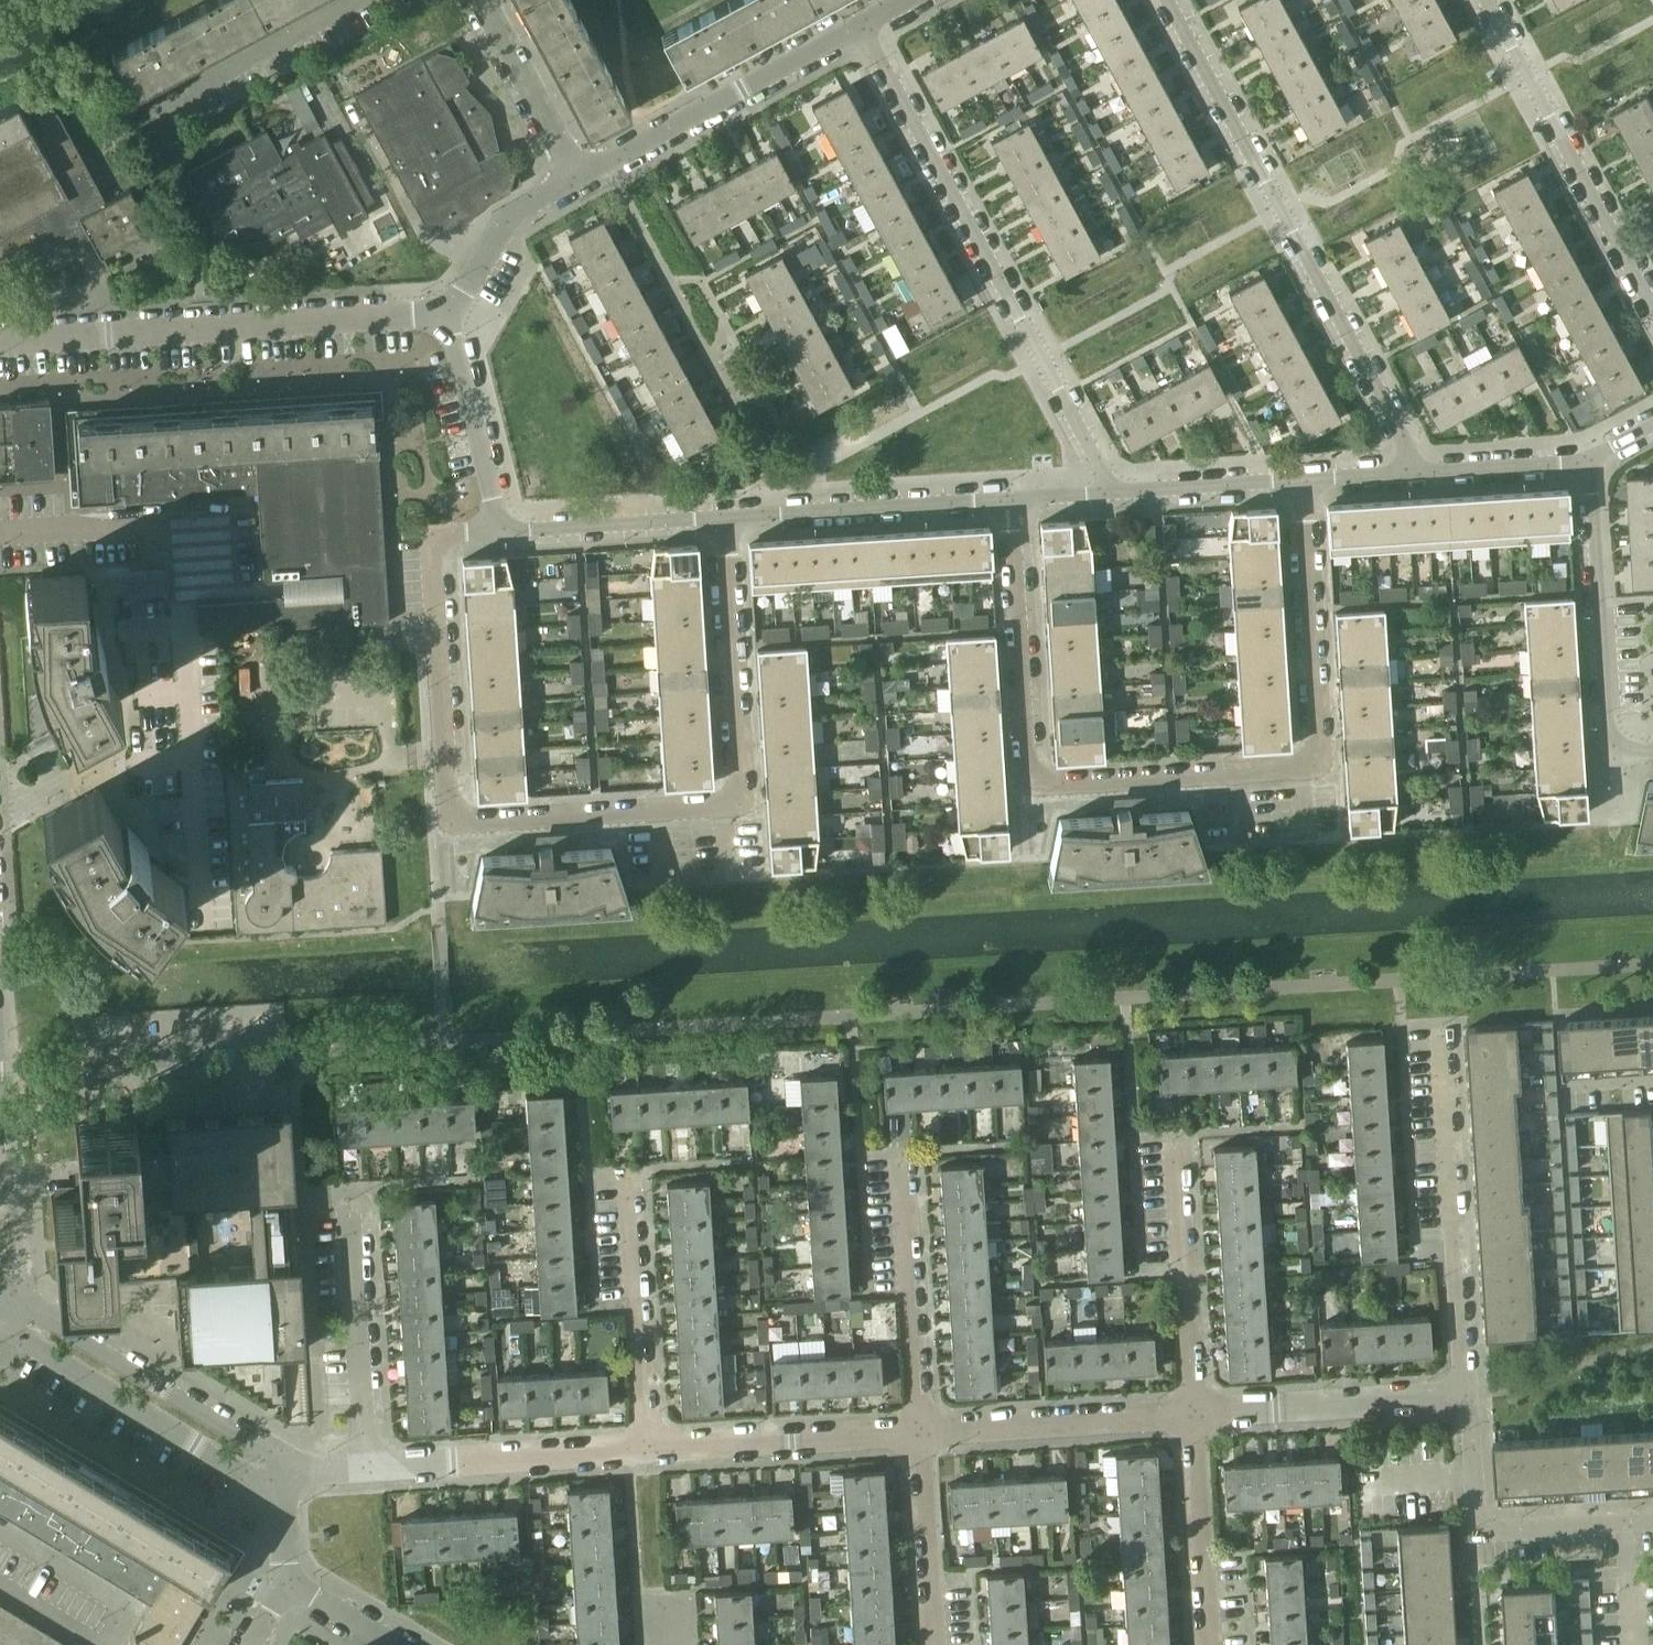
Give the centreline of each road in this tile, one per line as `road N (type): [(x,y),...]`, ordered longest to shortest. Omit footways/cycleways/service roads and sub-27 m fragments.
road 1 (residential): [(724,516),(743,798),(723,806),(462,821),(449,811),(431,539),(498,530)]
road 2 (residential): [(1303,479),(1315,761),(1028,777),(1009,498)]
road 3 (residential): [(1421,472),(1167,0)]
road 4 (residential): [(861,28),(1112,491)]
road 5 (residential): [(0,341),(413,316),(445,321)]
road 6 (residential): [(1466,1393),(1443,1029)]
road 7 (residential): [(1483,0),(1652,310)]
road 8 (residential): [(0,1303),(30,1345),(282,1498)]
road 9 (residential): [(300,1469),(38,1310),(19,1285)]
road 10 (residential): [(576,177),(861,28)]
road 11 (residential): [(1586,461),(1608,730),(1630,748),(1652,747)]
road 12 (residential): [(1466,1393),(1476,1533),(1629,1522)]
road 13 (residential): [(724,516),(1009,498)]
road 14 (residential): [(366,1465),(645,1447)]
road 15 (residential): [(645,1447),(626,1169)]
road 16 (residential): [(921,1429),(902,1151)]
road 17 (residential): [(645,1447),(921,1429)]
road 18 (residential): [(1192,1411),(1173,1136)]
road 19 (residential): [(1192,1411),(1466,1393)]
road 20 (residential): [(921,1429),(1192,1411)]
road 21 (residential): [(366,1465),(349,1205)]
road 22 (residential): [(183,593),(180,527),(0,533)]
road 23 (residential): [(1205,1644),(1192,1411)]
road 24 (residential): [(148,110),(353,0)]
road 25 (residential): [(498,530),(724,516)]
road 26 (residential): [(445,321),(498,530)]
road 27 (residential): [(935,1644),(921,1429)]
road 28 (residential): [(576,177),(482,0)]
road 29 (residential): [(445,321),(512,214),(576,177)]
road 30 (residential): [(1112,491),(1303,479)]
road 31 (residential): [(19,1285),(10,1127),(0,1099)]
road 32 (residential): [(1421,472),(1586,461)]
road 33 (residential): [(292,1581),(397,1644)]
road 34 (residential): [(1629,1522),(1637,1644)]

